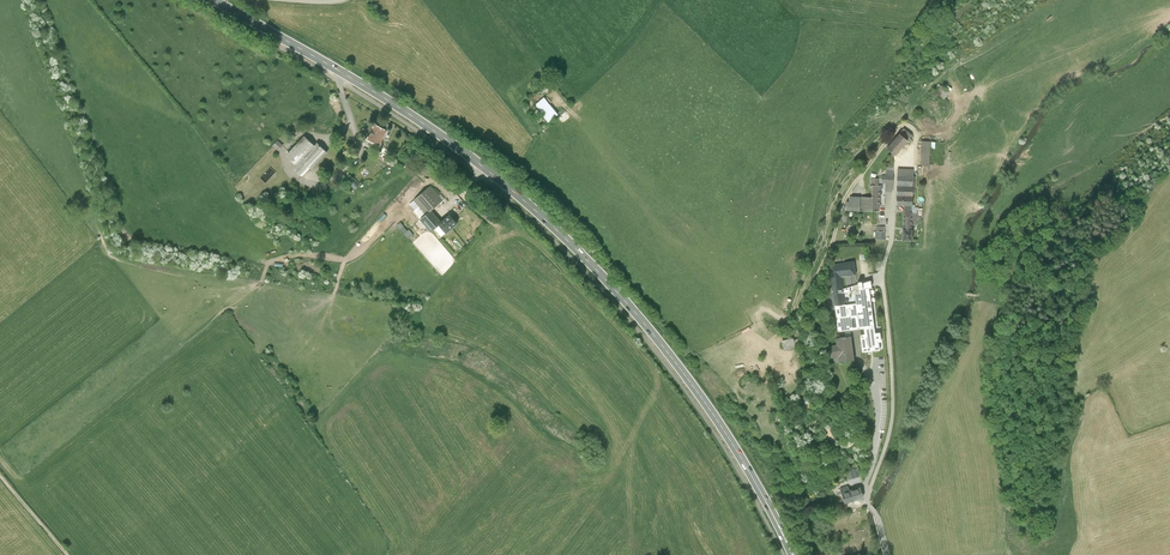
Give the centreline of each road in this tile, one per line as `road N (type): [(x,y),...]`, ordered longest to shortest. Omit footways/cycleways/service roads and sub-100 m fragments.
road 1 (unclassified): [(888,554),(868,499),(893,414),(883,281),(892,241)]
road 2 (track): [(260,284),(280,259),(351,259),(431,180),(457,198)]

